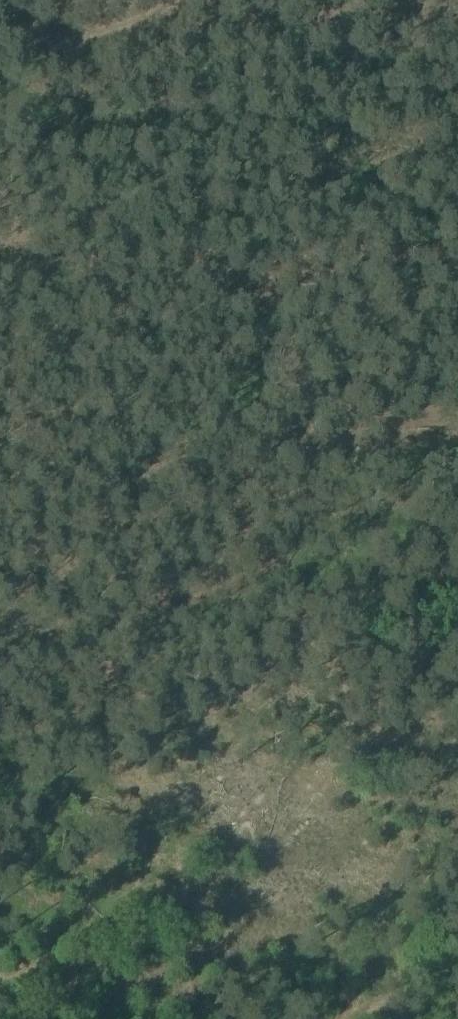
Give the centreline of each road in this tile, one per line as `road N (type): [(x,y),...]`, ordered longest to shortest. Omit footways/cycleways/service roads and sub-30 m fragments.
road 1 (track): [(0,67),(139,0)]
road 2 (track): [(360,1018),(457,935)]

